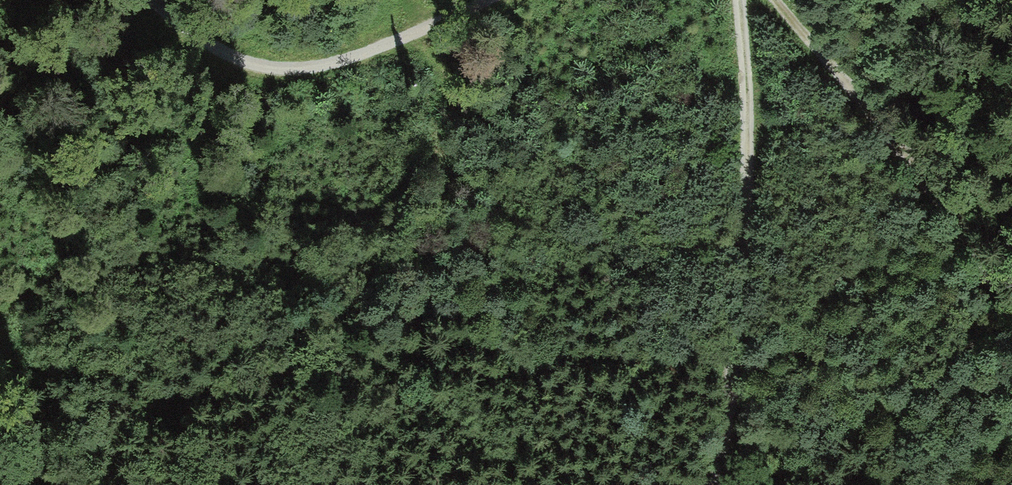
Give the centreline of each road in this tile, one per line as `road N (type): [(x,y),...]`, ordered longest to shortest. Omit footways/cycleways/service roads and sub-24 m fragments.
road 1 (track): [(737,0),(747,127),(734,382),(719,484)]
road 2 (track): [(495,0),(352,71),(230,72),(148,0)]
road 3 (track): [(1011,307),(782,0)]
road 4 (track): [(31,484),(0,369)]

